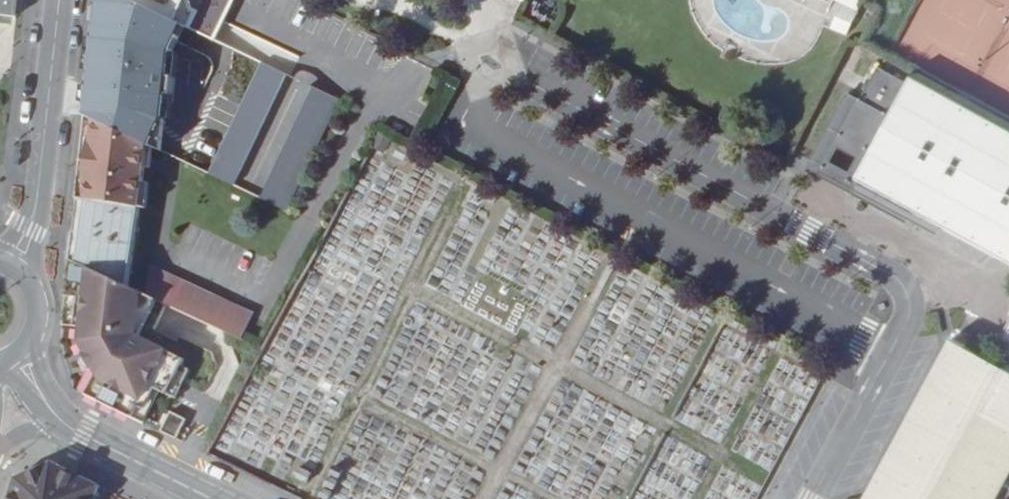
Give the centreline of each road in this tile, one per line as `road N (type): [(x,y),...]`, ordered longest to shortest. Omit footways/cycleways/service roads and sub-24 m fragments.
road 1 (residential): [(812,498),(906,323),(900,285),(489,65)]
road 2 (tertiary): [(58,0),(31,229),(13,269)]
road 3 (residential): [(62,424),(208,498)]

